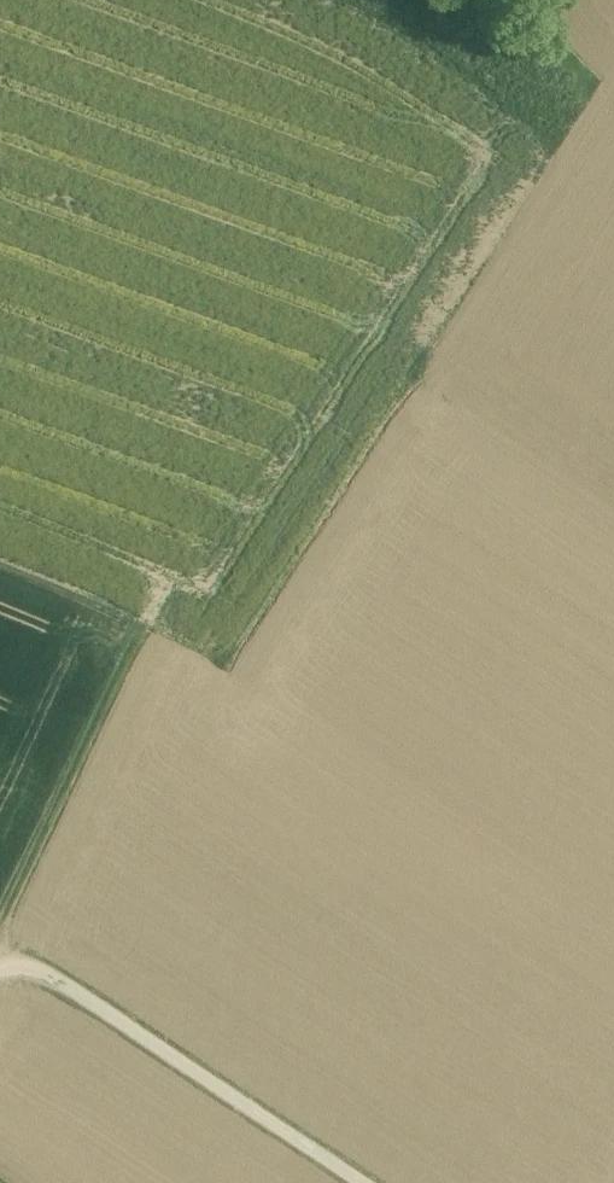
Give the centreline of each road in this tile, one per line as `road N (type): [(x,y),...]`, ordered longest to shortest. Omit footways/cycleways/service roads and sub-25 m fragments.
road 1 (track): [(0,976),(40,977),(66,990),(356,1182)]

